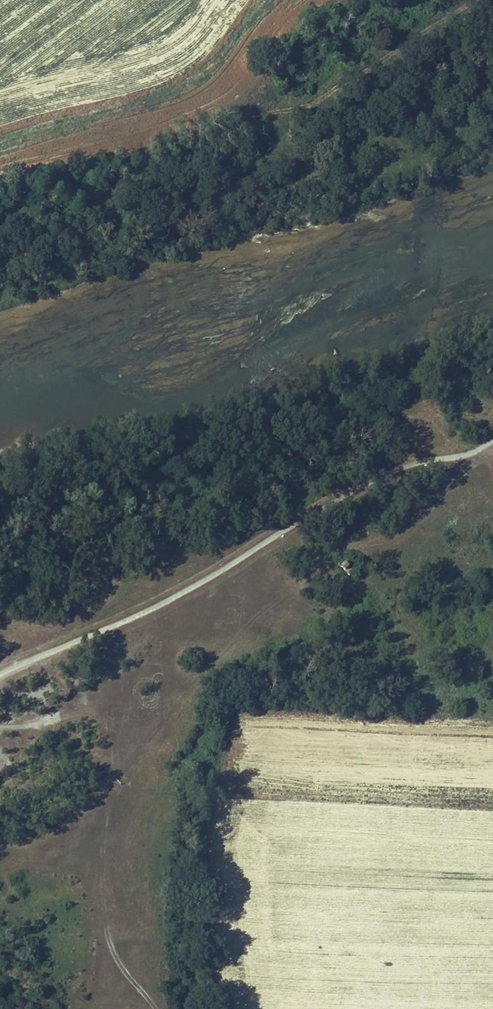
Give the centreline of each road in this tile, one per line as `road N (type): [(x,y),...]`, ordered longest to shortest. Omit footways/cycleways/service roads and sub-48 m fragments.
road 1 (track): [(0,673),(149,611),(360,486),(492,438)]
road 2 (track): [(478,0),(290,109),(195,118),(88,147),(0,185)]
road 3 (track): [(0,204),(23,207),(99,191),(198,203),(417,144),(492,112)]
road 4 (track): [(0,723),(94,716),(111,727),(120,747),(102,889),(109,946),(155,1008)]

